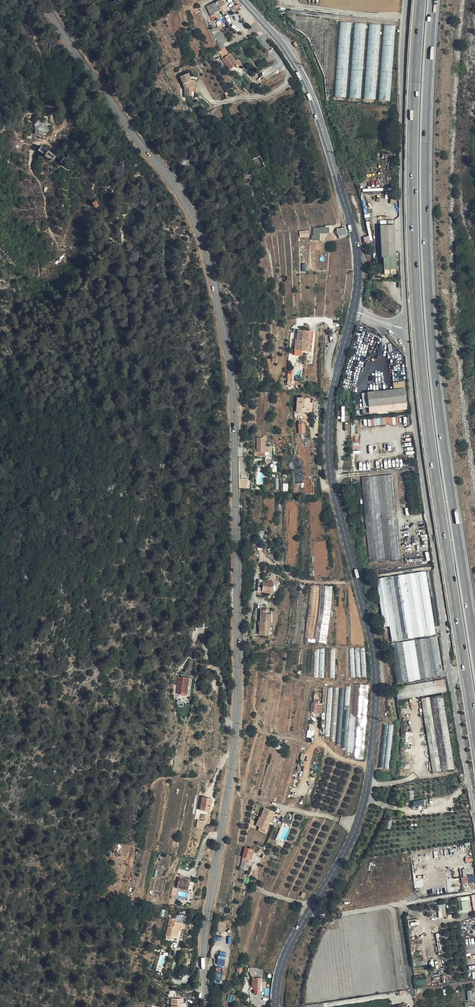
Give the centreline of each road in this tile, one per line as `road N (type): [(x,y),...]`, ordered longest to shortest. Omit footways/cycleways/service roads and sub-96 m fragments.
road 1 (tertiary): [(44,0),(191,211),(229,357),(239,649),(231,771),(203,939),(209,1006)]
road 2 (secondary): [(243,0),(305,80),(358,257),(329,455),(375,658),(376,702),(360,814),(312,908)]
road 3 (unclassified): [(405,0),(402,240),(413,404),(474,817)]
road 4 (trunk): [(421,0),(412,179),(417,311),(474,726)]
road 5 (trunk): [(474,650),(429,310),(433,0)]
road 6 (track): [(23,0),(67,107),(58,133),(34,147),(31,166),(57,242),(78,236),(79,221)]
road 7 (unclassified): [(312,908),(335,915),(401,905),(413,993)]
road 8 (track): [(235,734),(228,687),(204,643),(194,638),(184,660)]

